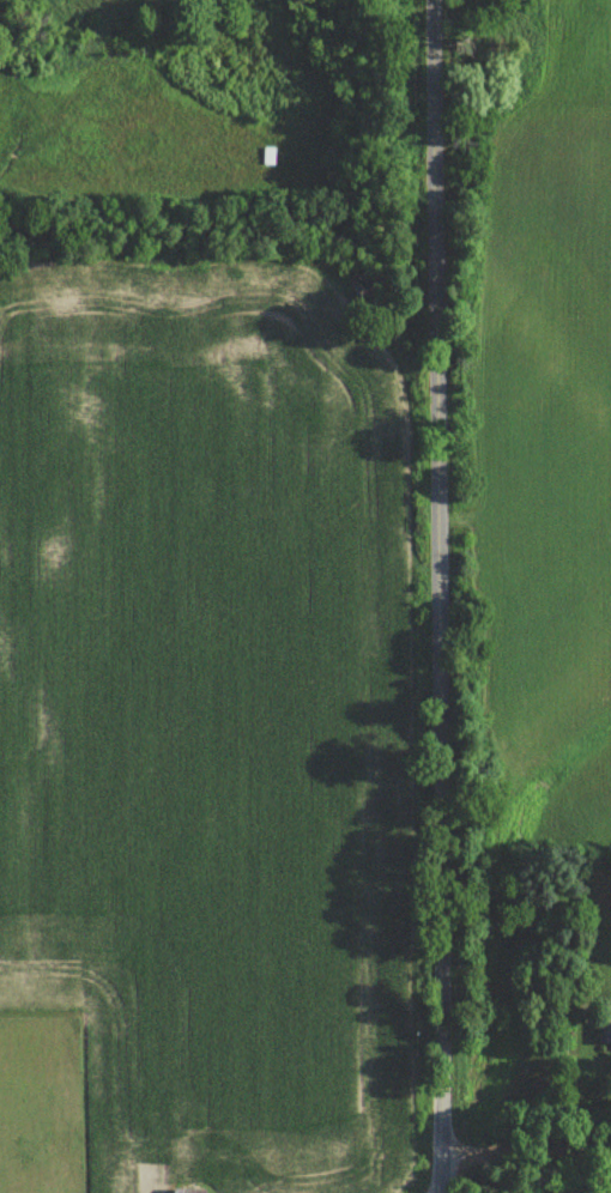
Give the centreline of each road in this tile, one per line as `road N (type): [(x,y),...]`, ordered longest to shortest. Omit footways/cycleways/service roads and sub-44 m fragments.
road 1 (residential): [(437,1192),(437,138)]
road 2 (residential): [(437,1150),(610,1148)]
road 3 (residential): [(437,138),(437,0)]

